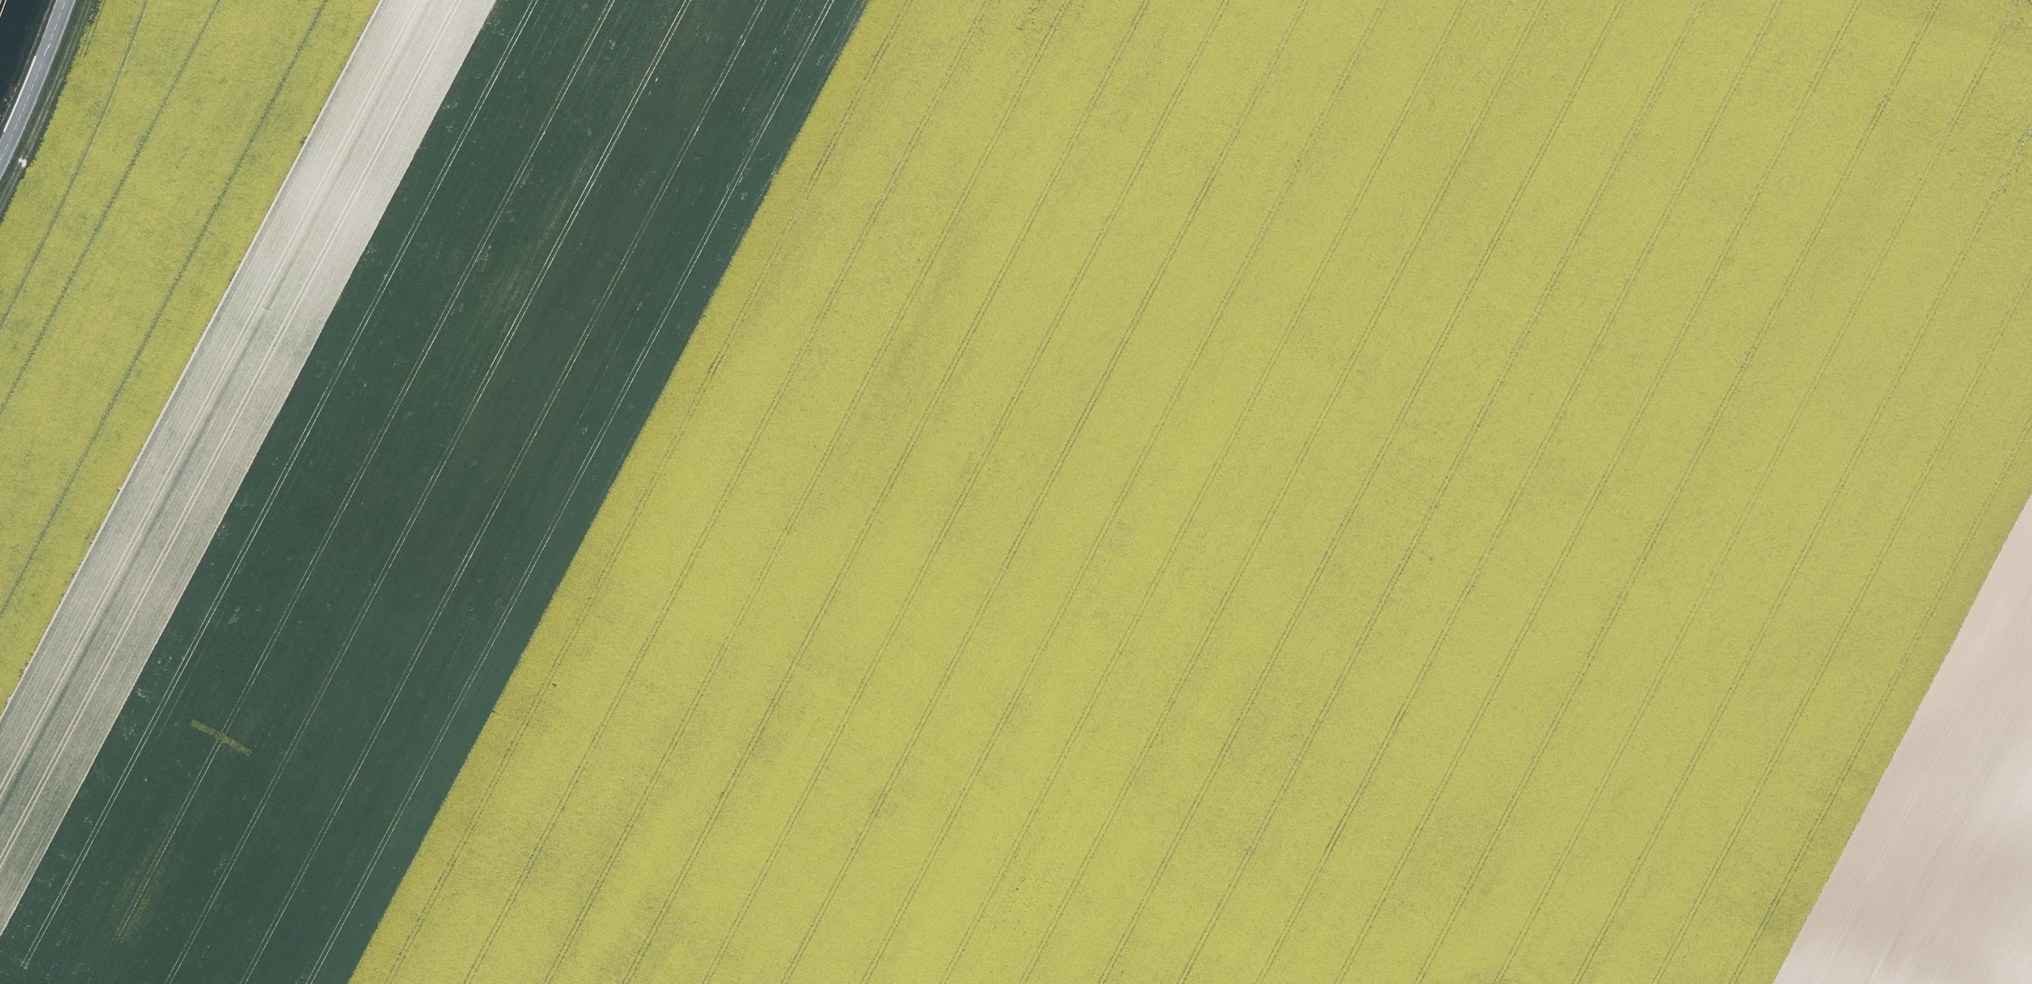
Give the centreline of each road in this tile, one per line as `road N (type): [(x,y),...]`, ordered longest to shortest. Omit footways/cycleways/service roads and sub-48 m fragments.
road 1 (tertiary): [(0,158),(66,0)]

